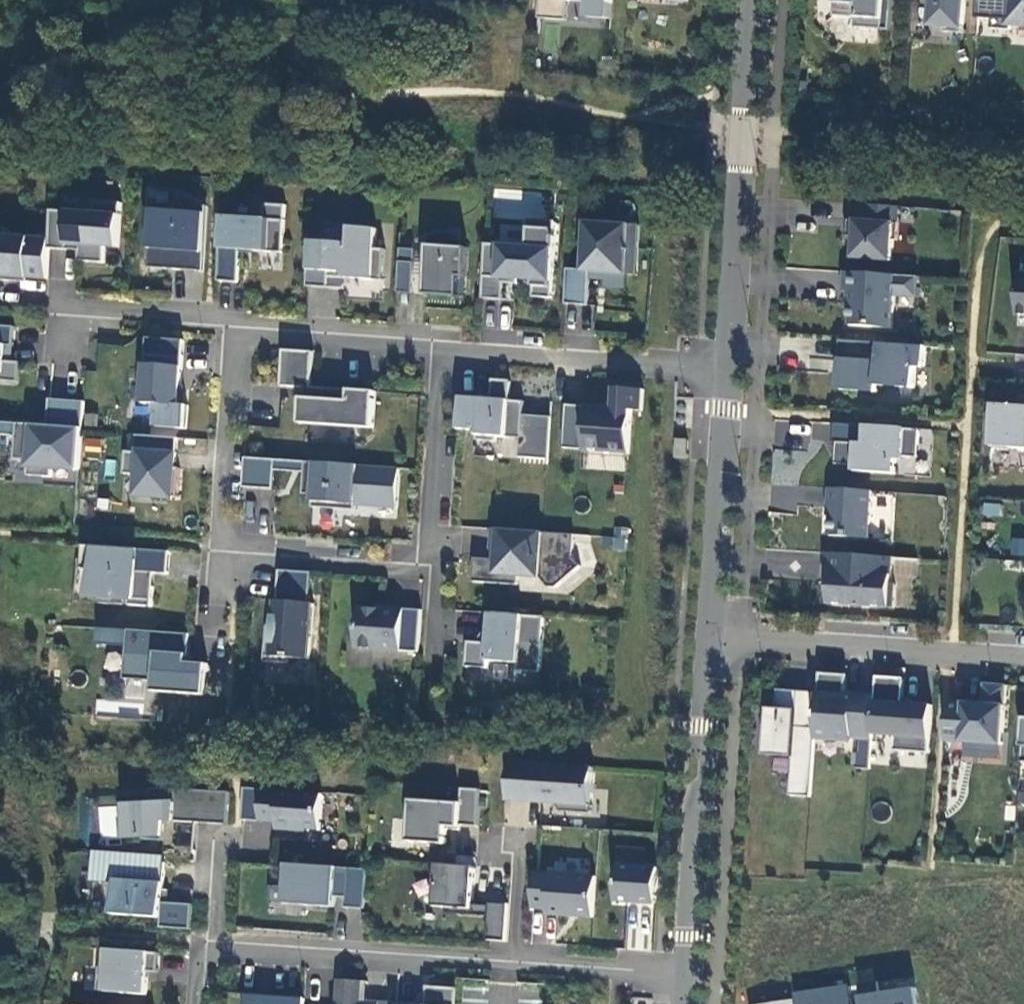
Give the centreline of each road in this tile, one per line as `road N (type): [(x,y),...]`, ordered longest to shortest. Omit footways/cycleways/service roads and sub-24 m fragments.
road 1 (residential): [(235,556),(432,568),(443,350)]
road 2 (residential): [(726,372),(752,0)]
road 3 (residential): [(691,975),(710,639)]
road 4 (residential): [(710,639),(1023,658)]
road 5 (residential): [(507,966),(208,951)]
road 6 (residential): [(726,372),(443,350)]
road 7 (residential): [(710,639),(726,372)]
road 8 (residential): [(237,331),(222,544),(235,556)]
road 9 (residential): [(443,350),(237,331)]
road 10 (residential): [(237,331),(66,318),(64,341)]
road 11 (residential): [(691,975),(507,966)]
road 12 (residential): [(504,844),(521,867),(516,953),(507,966)]

